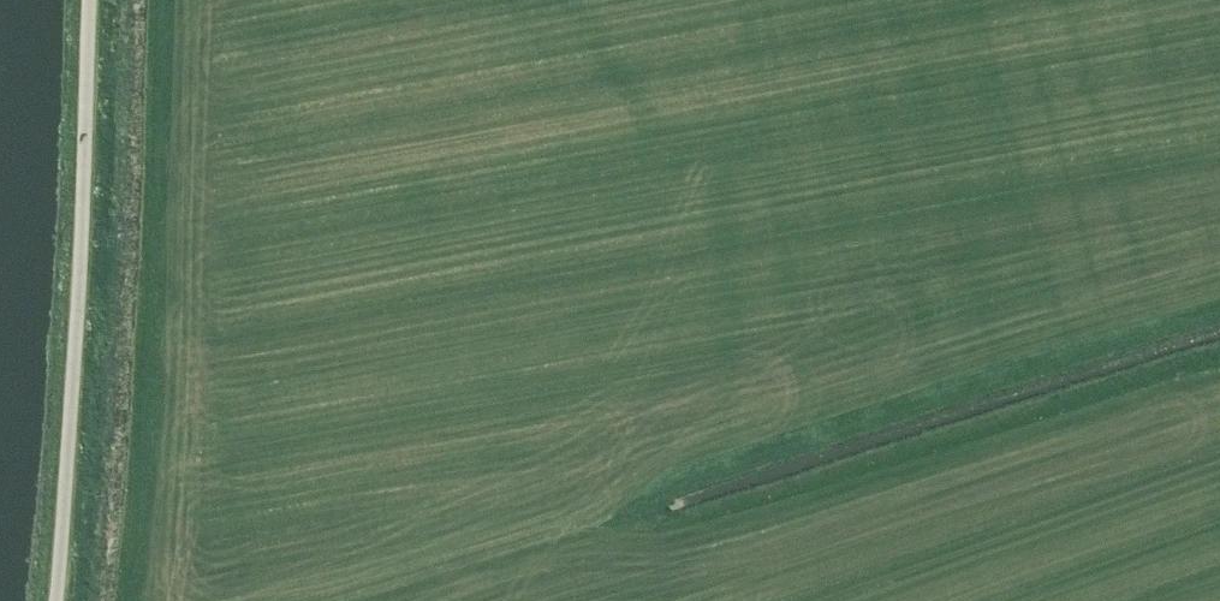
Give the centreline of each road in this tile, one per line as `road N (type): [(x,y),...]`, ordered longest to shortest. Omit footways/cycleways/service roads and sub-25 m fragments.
road 1 (unclassified): [(88,0),(55,600)]

